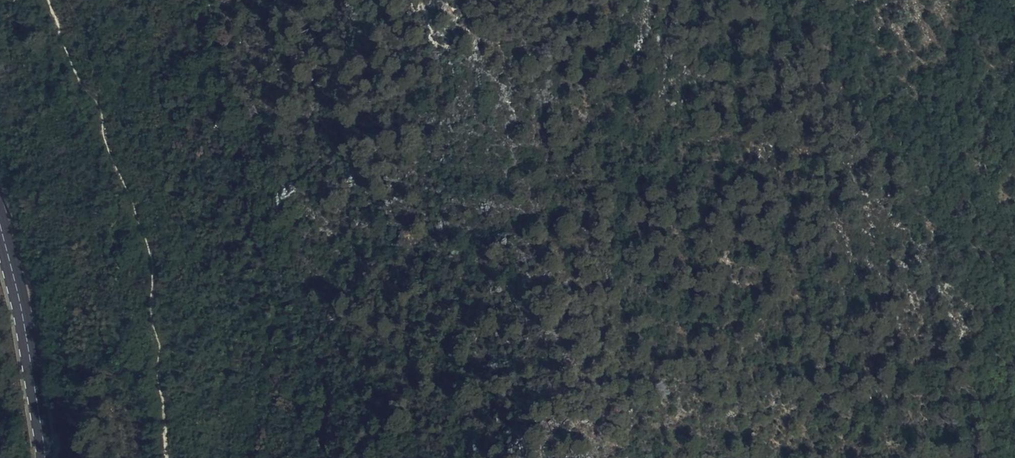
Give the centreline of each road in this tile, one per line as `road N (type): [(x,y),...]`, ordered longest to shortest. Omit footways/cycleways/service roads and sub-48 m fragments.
road 1 (tertiary): [(44,457),(0,228)]

